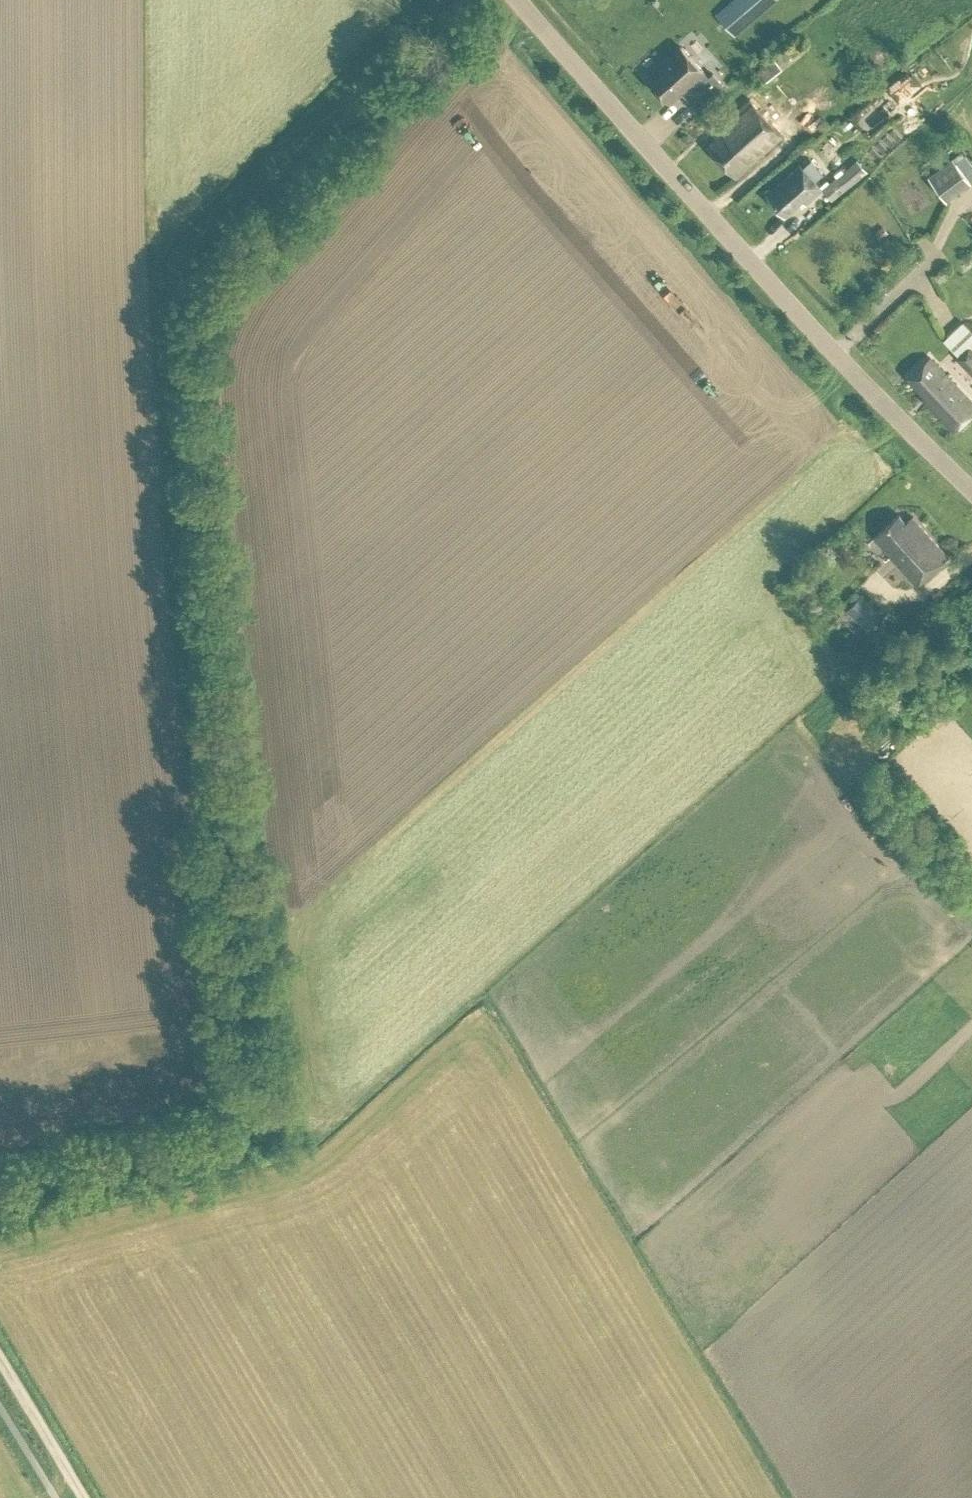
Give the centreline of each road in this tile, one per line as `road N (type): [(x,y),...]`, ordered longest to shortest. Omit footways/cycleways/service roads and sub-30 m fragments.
road 1 (track): [(0,1188),(235,1130),(255,1116),(260,1094),(179,319),(205,254),(440,0)]
road 2 (tertiary): [(971,492),(796,310),(520,0)]
road 3 (track): [(0,1359),(84,1497)]

